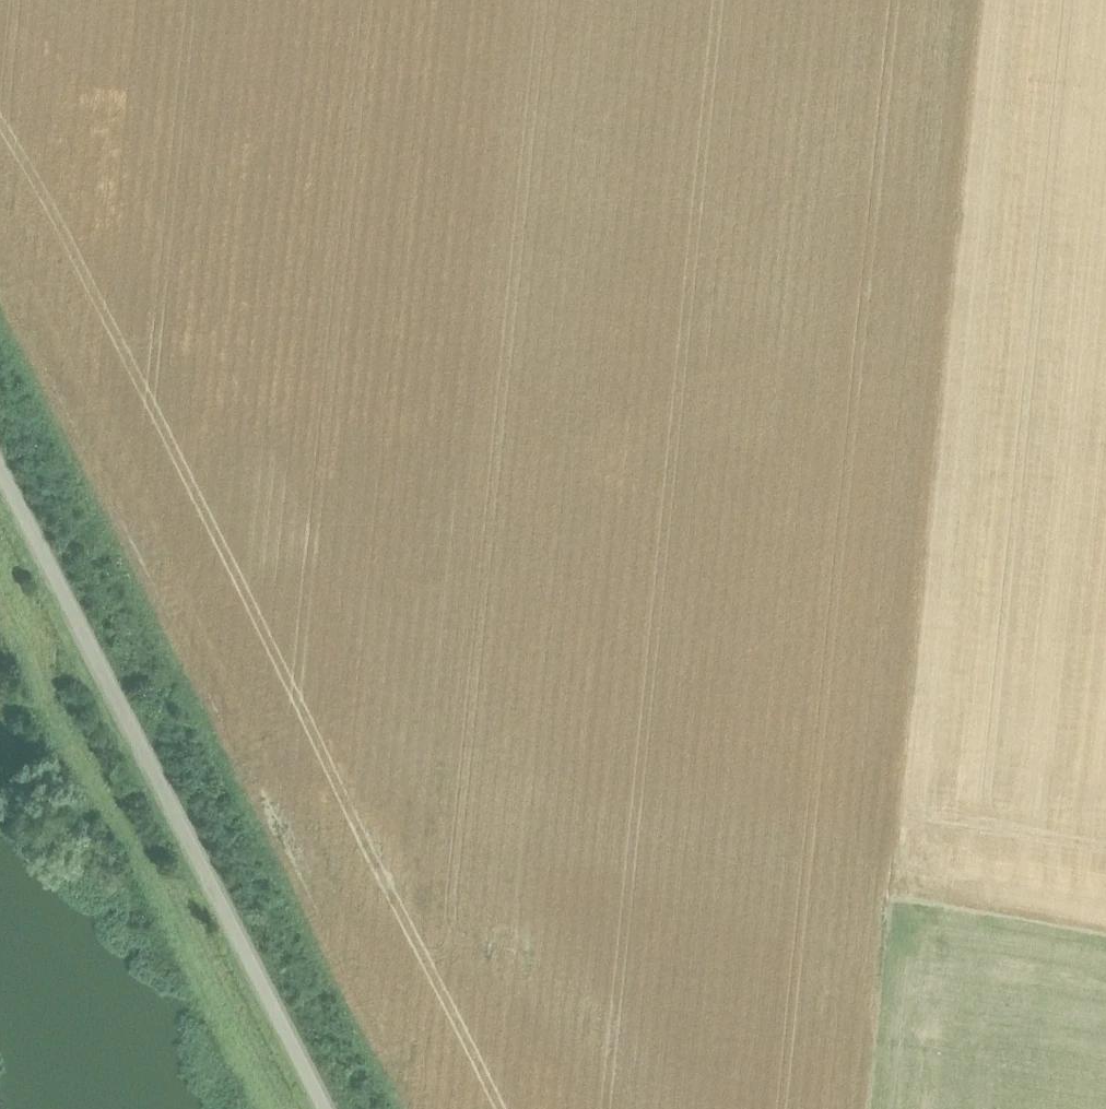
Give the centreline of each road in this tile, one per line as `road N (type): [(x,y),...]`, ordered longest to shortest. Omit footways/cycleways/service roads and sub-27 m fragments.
road 1 (unclassified): [(324,1108),(0,468)]

